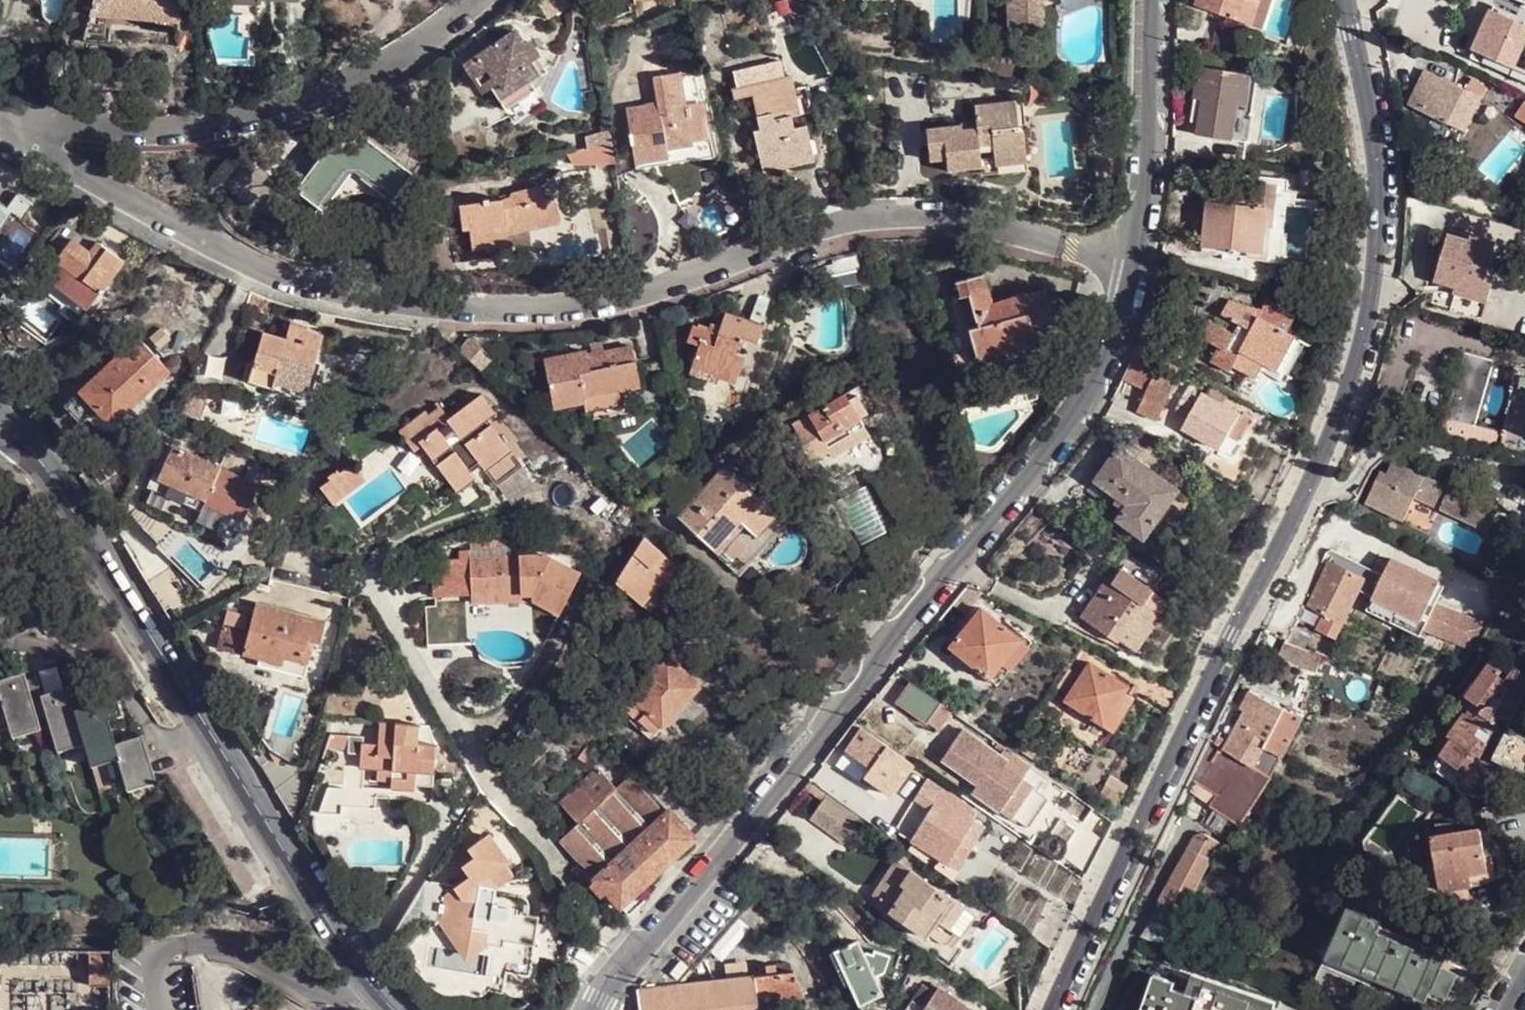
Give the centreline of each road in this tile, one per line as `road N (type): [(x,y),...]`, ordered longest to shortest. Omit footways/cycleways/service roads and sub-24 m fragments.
road 1 (residential): [(25,128),(60,161),(203,238),(287,274),(401,303),(530,307),(605,300),(886,215),(947,213),(1134,258)]
road 2 (tertiary): [(1345,0),(1374,142),(1378,198),(1368,302),(1349,384),(1304,498),(1051,1009)]
road 3 (unclassified): [(600,999),(965,566),(1089,390),(1125,313),(1134,258)]
road 4 (unclassified): [(393,1009),(245,790),(65,491),(0,423)]
road 5 (residential): [(469,0),(350,88),(286,113),(25,128)]
road 6 (unclassified): [(1134,258),(1147,168),(1151,0)]

